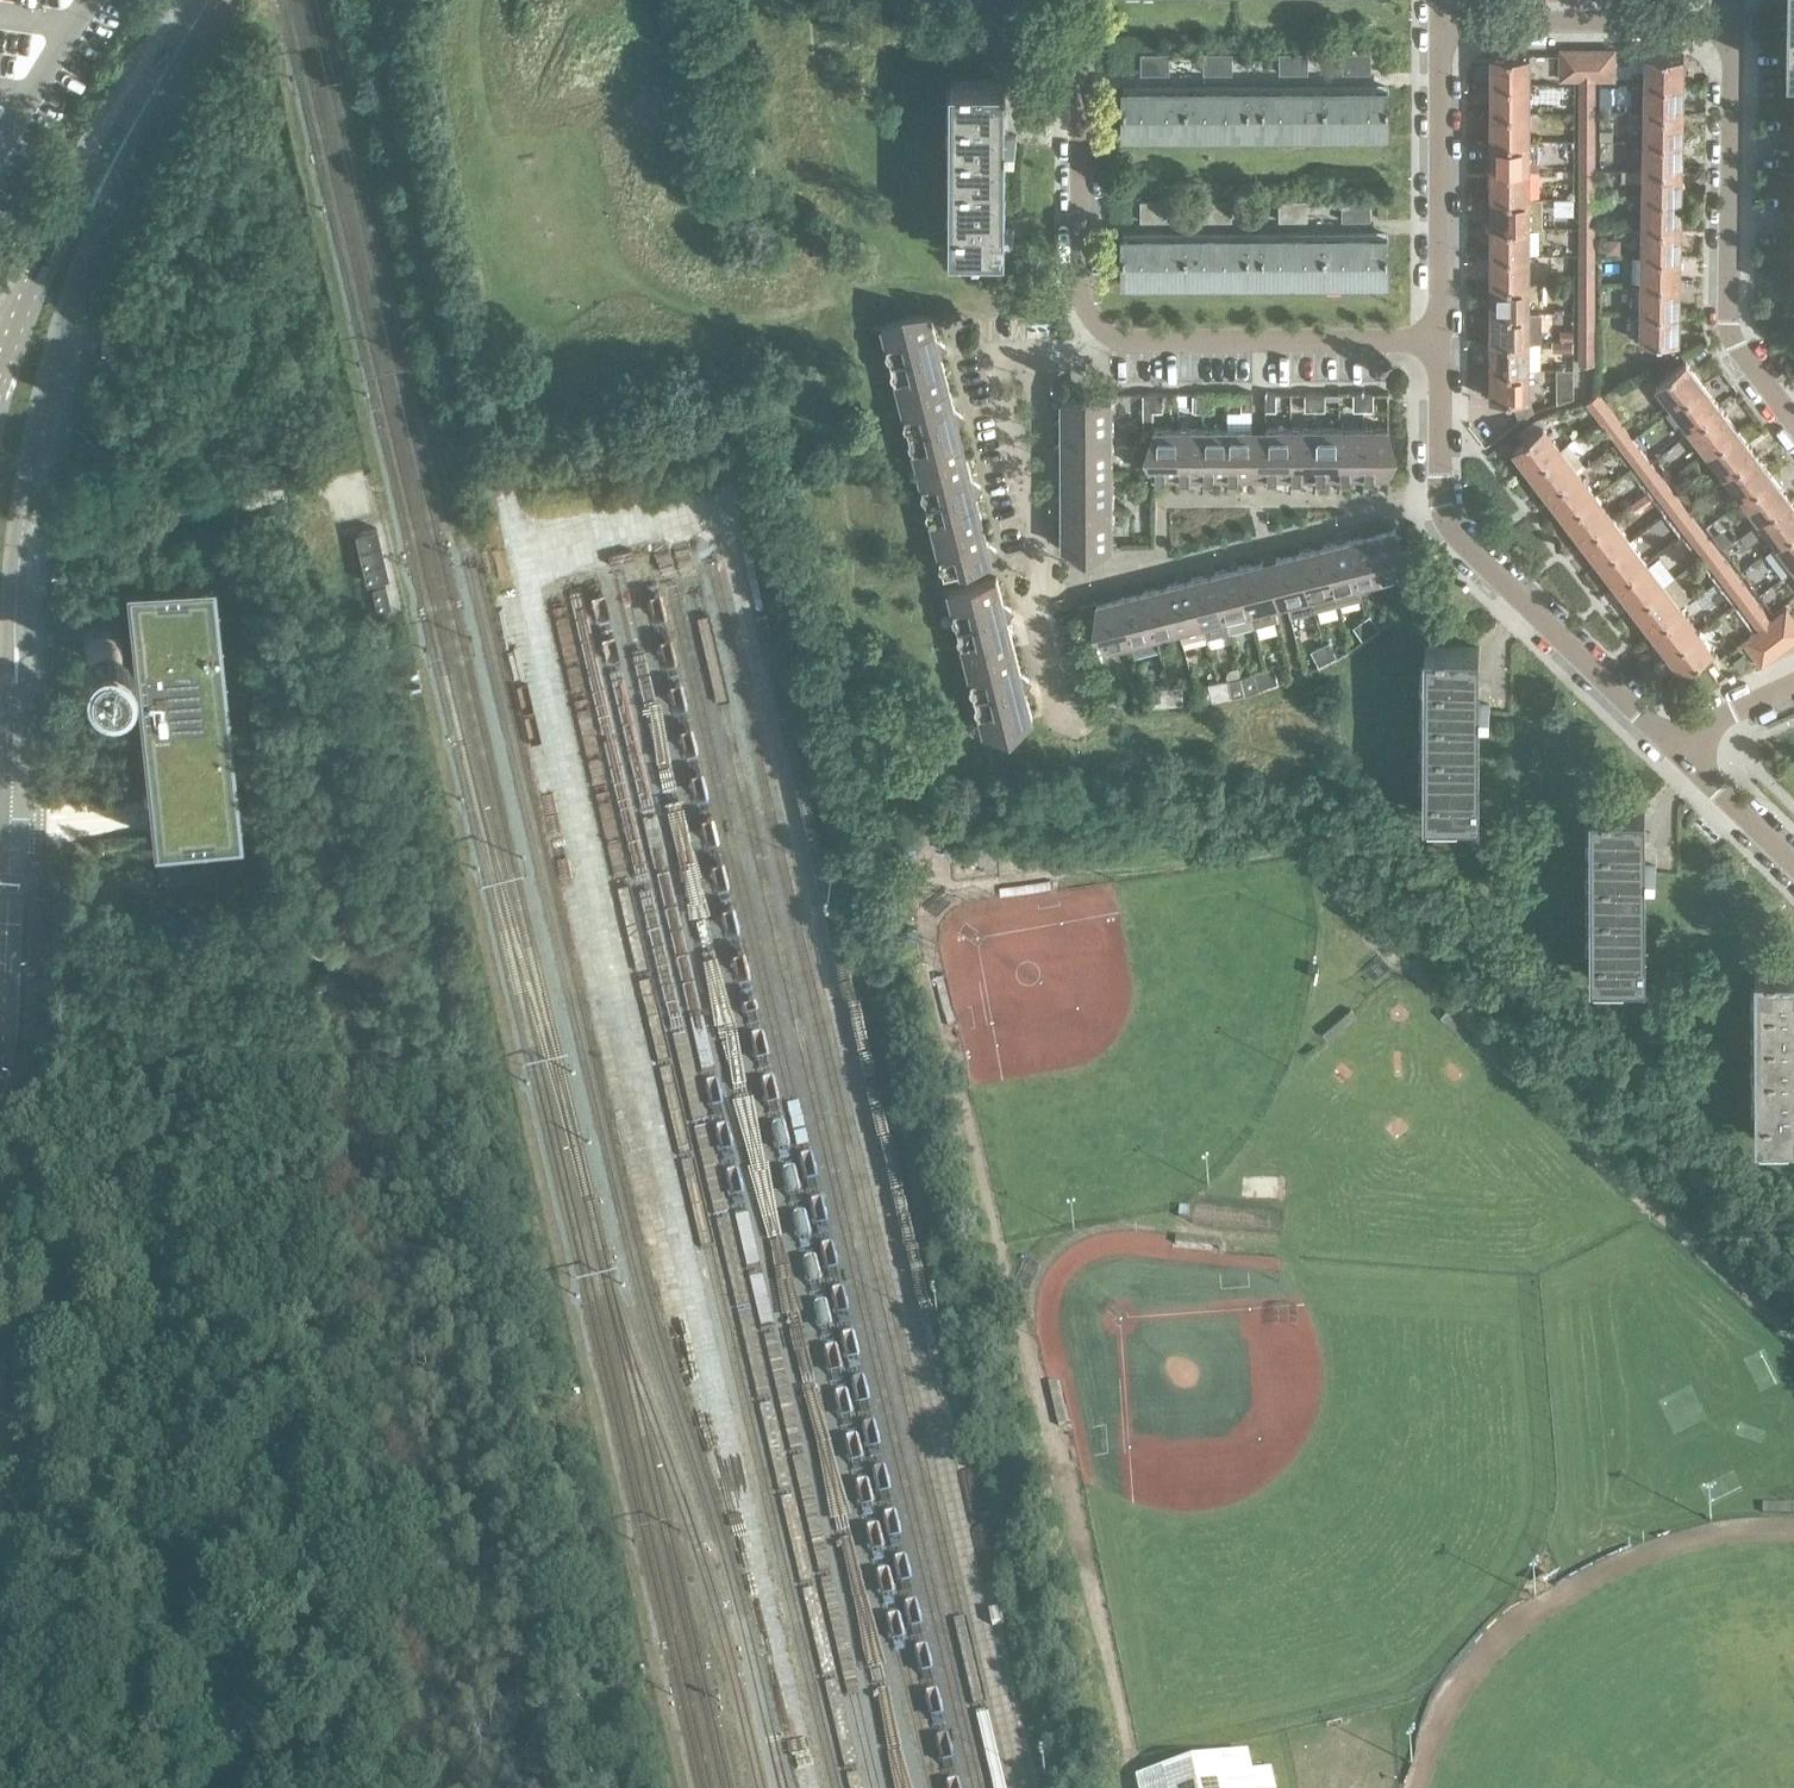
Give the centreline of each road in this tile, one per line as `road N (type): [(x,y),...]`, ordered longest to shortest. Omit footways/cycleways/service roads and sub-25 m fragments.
road 1 (track): [(324,484),(626,1787)]
road 2 (primary): [(2,758),(14,547),(35,431),(71,297),(131,132)]
road 3 (residential): [(1677,749),(1465,544),(1434,492),(1434,339)]
road 4 (residential): [(1084,726),(1060,720),(1037,589),(1042,564),(992,377),(1087,342),(1100,322)]
road 5 (residential): [(1793,431),(1730,324),(1731,6)]
road 6 (residential): [(1434,339),(1136,341),(1100,322)]
road 7 (residential): [(1434,339),(1435,10)]
road 8 (residential): [(1100,322),(1077,282),(1090,0)]
road 9 (residential): [(1435,10),(1731,6)]
road 10 (primary): [(131,132),(32,286),(0,379)]
road 11 (residential): [(1793,863),(1677,749)]
road 12 (primary): [(131,132),(205,0)]
road 13 (residential): [(1677,749),(1708,722),(1793,686)]

